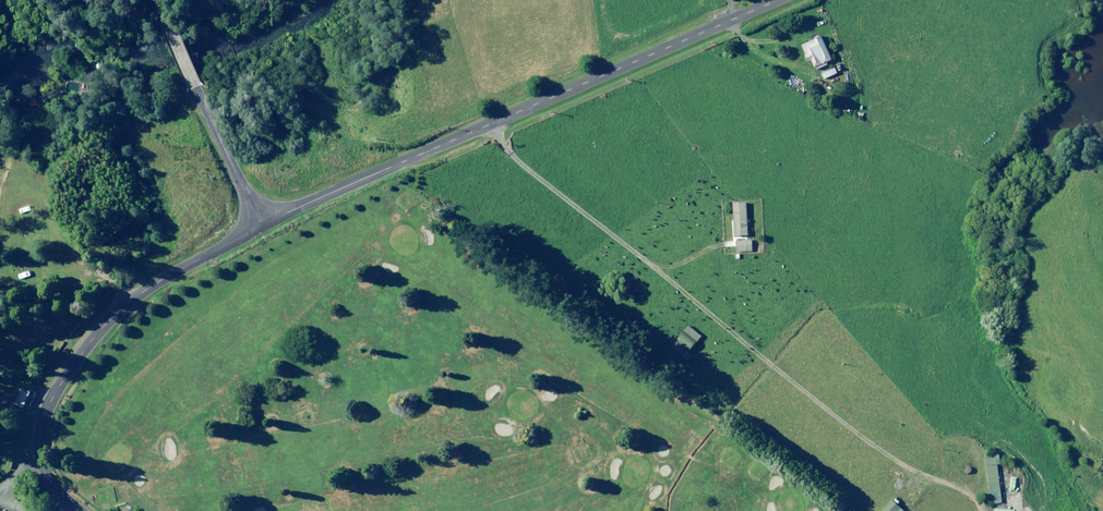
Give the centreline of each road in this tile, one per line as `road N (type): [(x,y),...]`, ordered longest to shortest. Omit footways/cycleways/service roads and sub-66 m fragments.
road 1 (track): [(487,124),(838,422),(959,490),(977,510)]
road 2 (tertiary): [(260,226),(775,0)]
road 3 (unclassified): [(260,226),(150,281),(97,324),(60,377),(36,439),(75,510)]
road 4 (tertiary): [(260,226),(155,0)]

